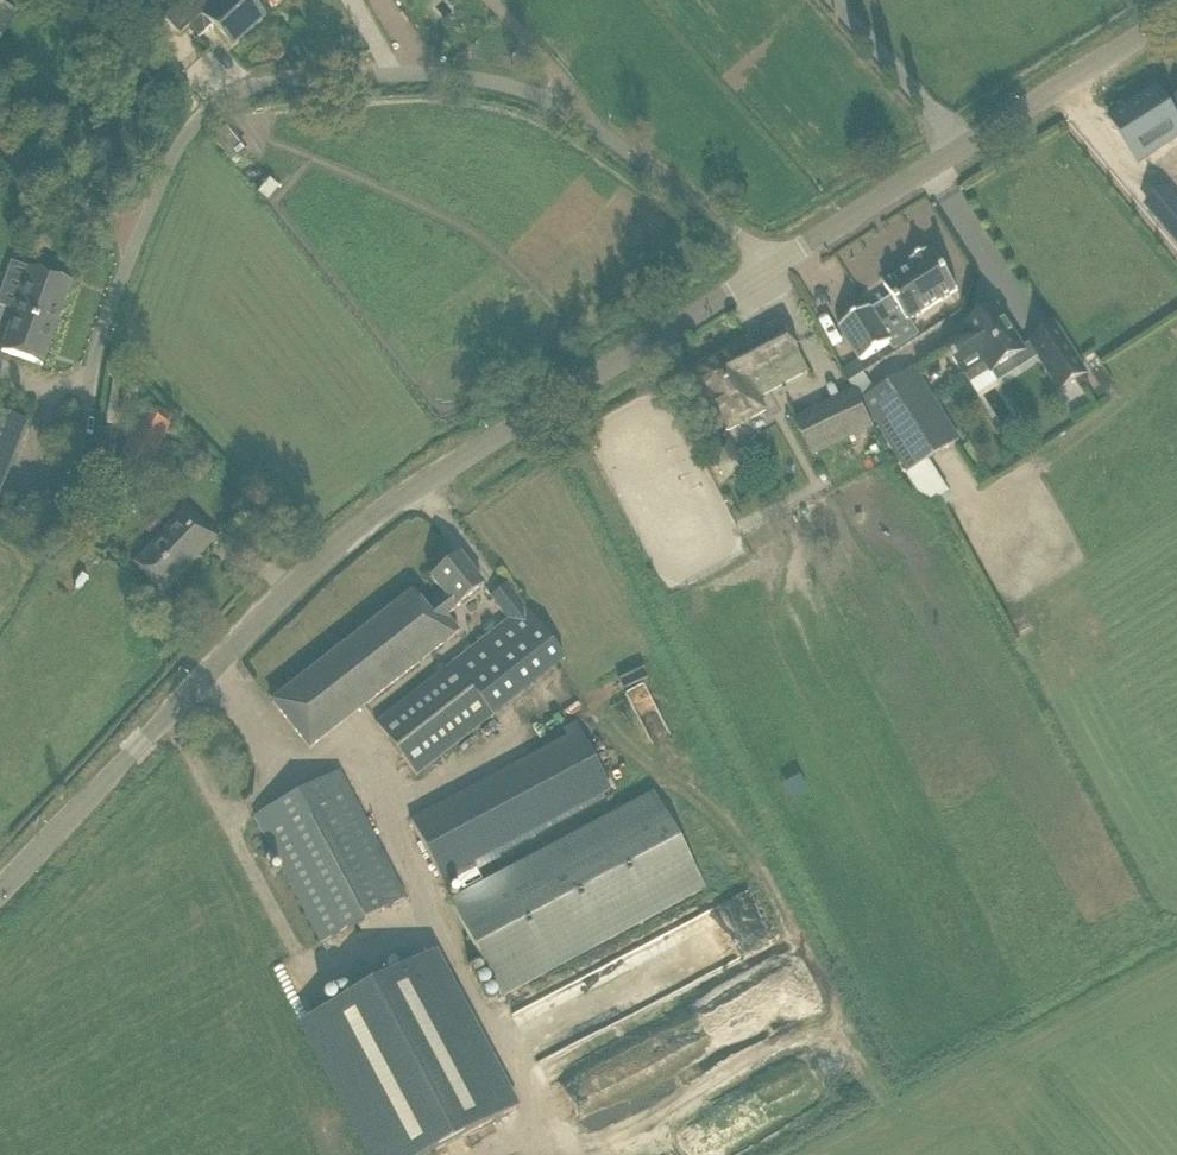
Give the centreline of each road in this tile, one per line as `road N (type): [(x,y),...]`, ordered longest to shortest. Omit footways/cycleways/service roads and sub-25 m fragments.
road 1 (residential): [(0,891),(258,619),(364,524),(773,265)]
road 2 (residential): [(85,437),(133,232),(217,86),(473,86),(547,104),(670,177),(773,265)]
road 3 (residential): [(773,265),(1176,14)]

